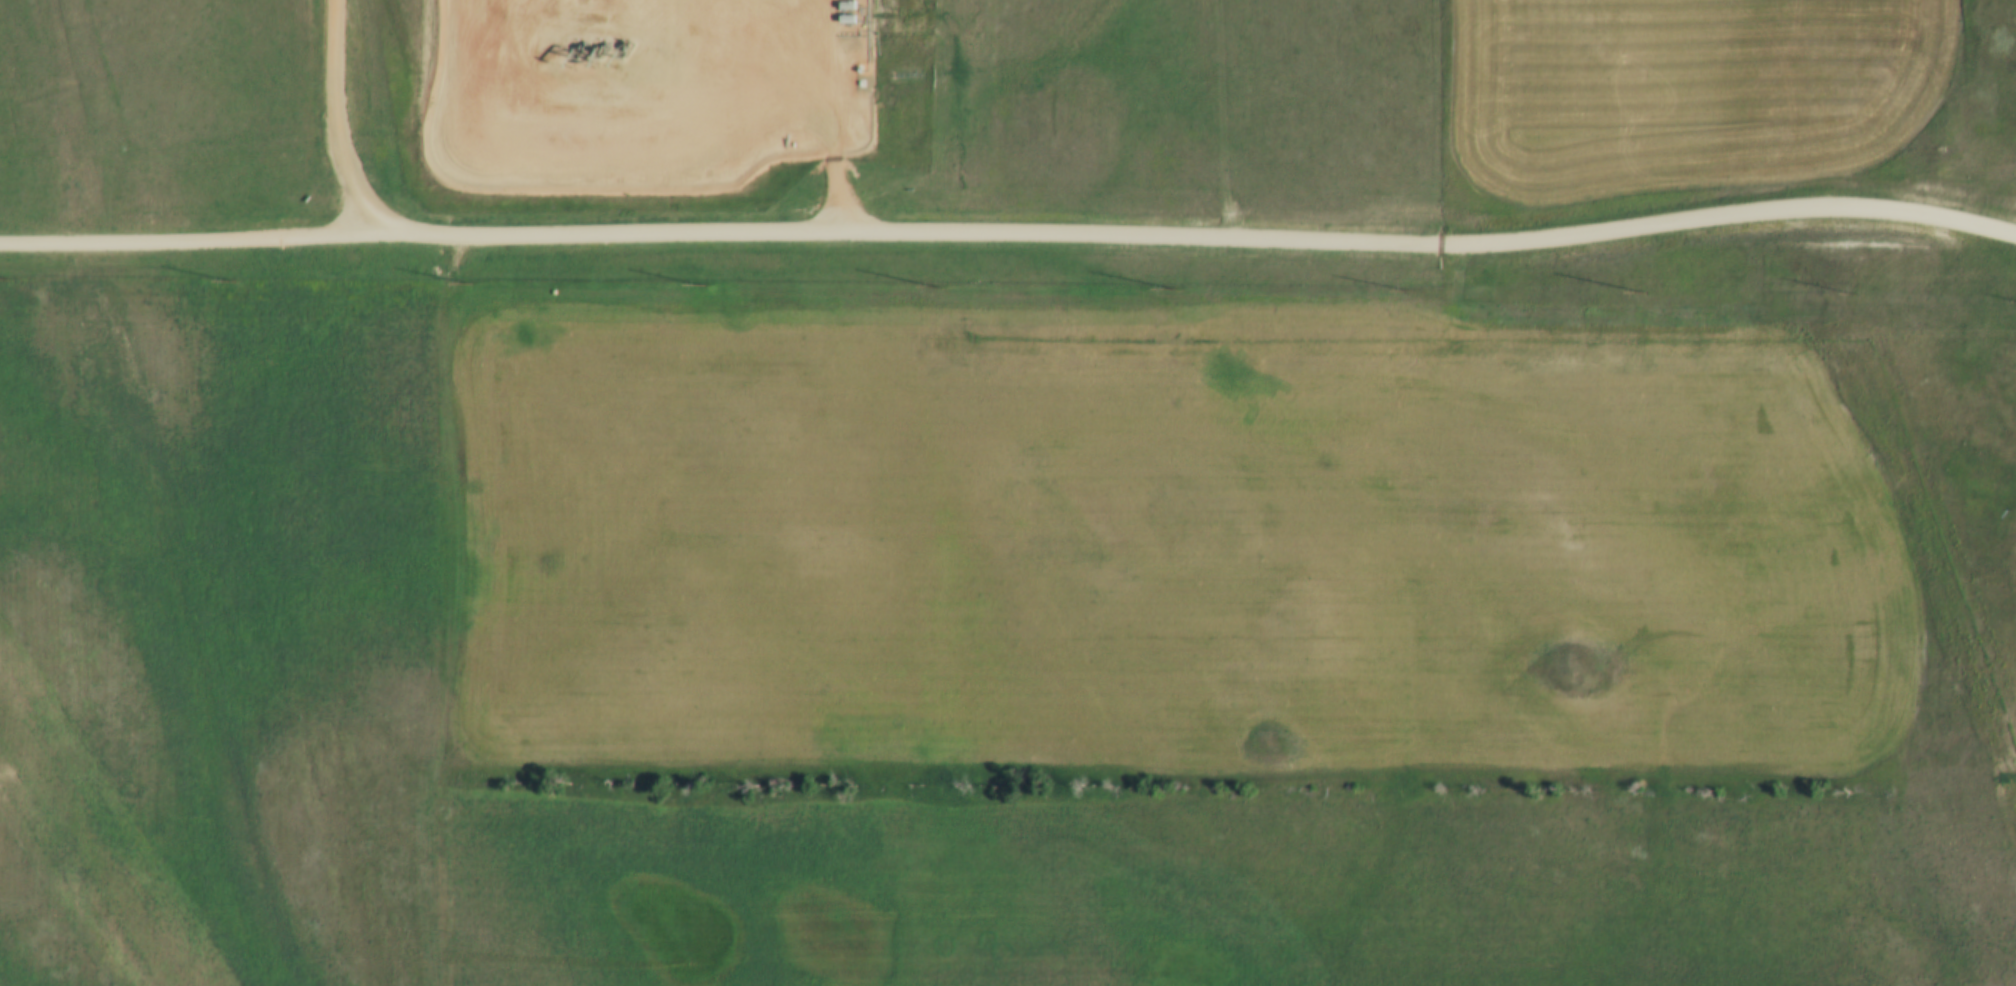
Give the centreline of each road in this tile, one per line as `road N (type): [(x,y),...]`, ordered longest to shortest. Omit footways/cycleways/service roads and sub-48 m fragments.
road 1 (residential): [(2015,234),(1896,205),(1794,202),(1481,247),(1170,236),(399,238)]
road 2 (residential): [(399,238),(345,172),(336,130),(333,0)]

